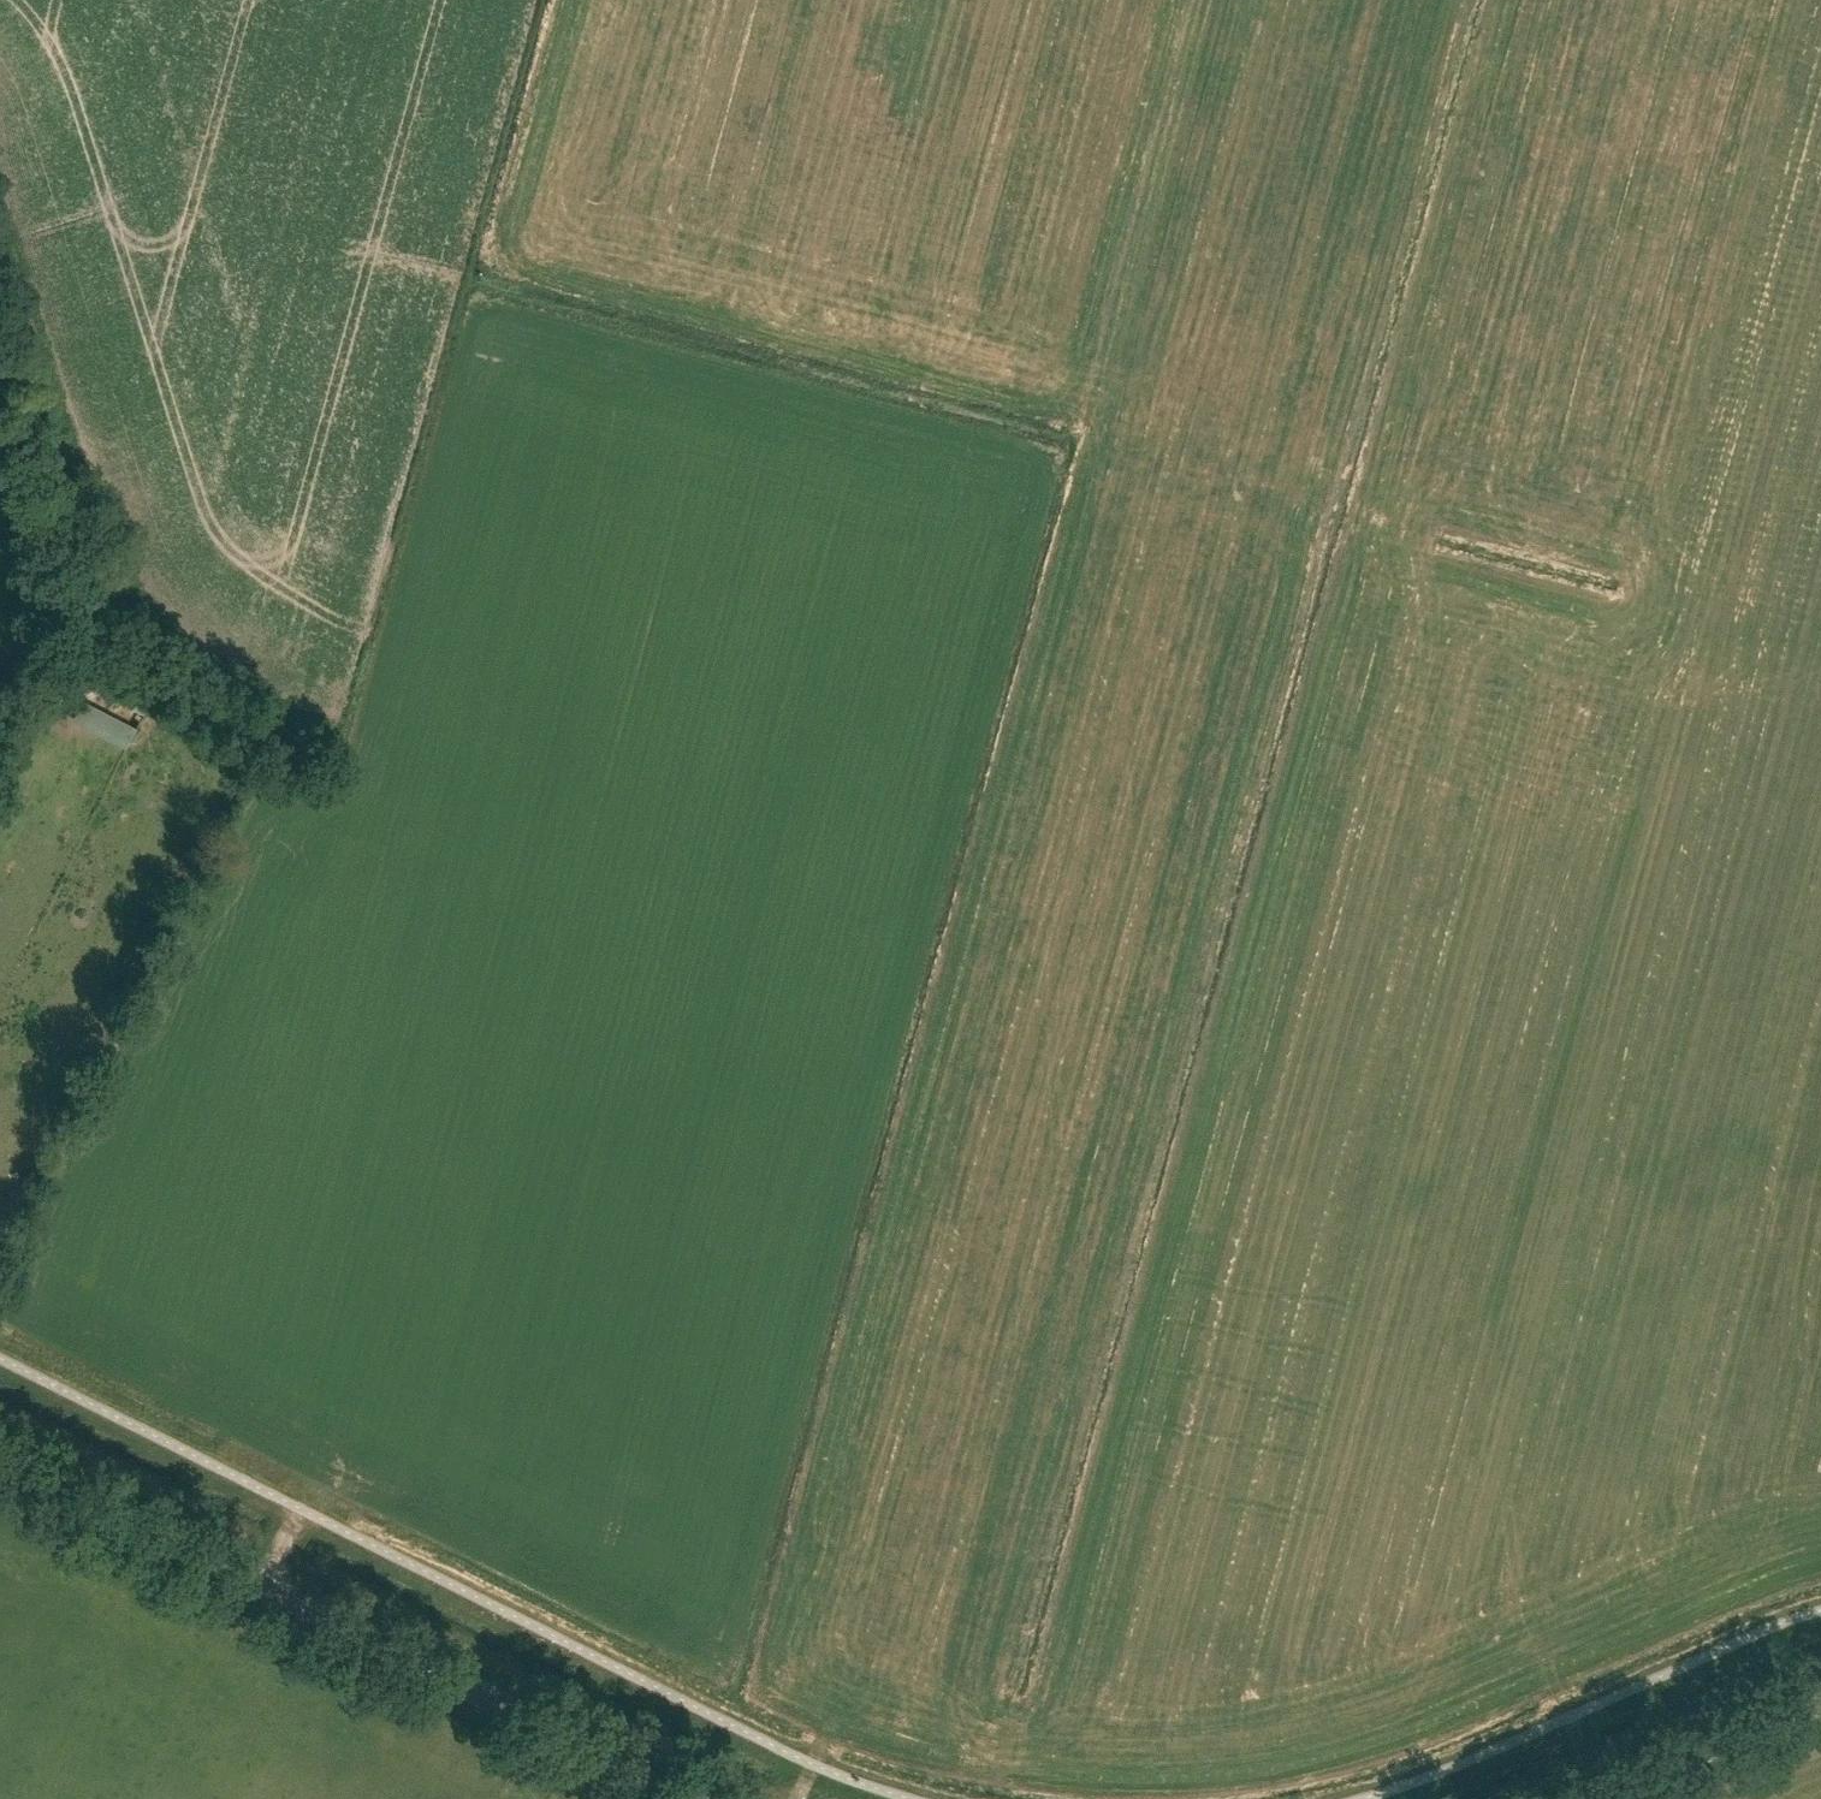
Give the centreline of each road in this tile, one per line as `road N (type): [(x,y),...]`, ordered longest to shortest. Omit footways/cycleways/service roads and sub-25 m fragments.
road 1 (tertiary): [(692,1798),(0,1456)]
road 2 (tertiary): [(1820,1704),(1591,1798)]

